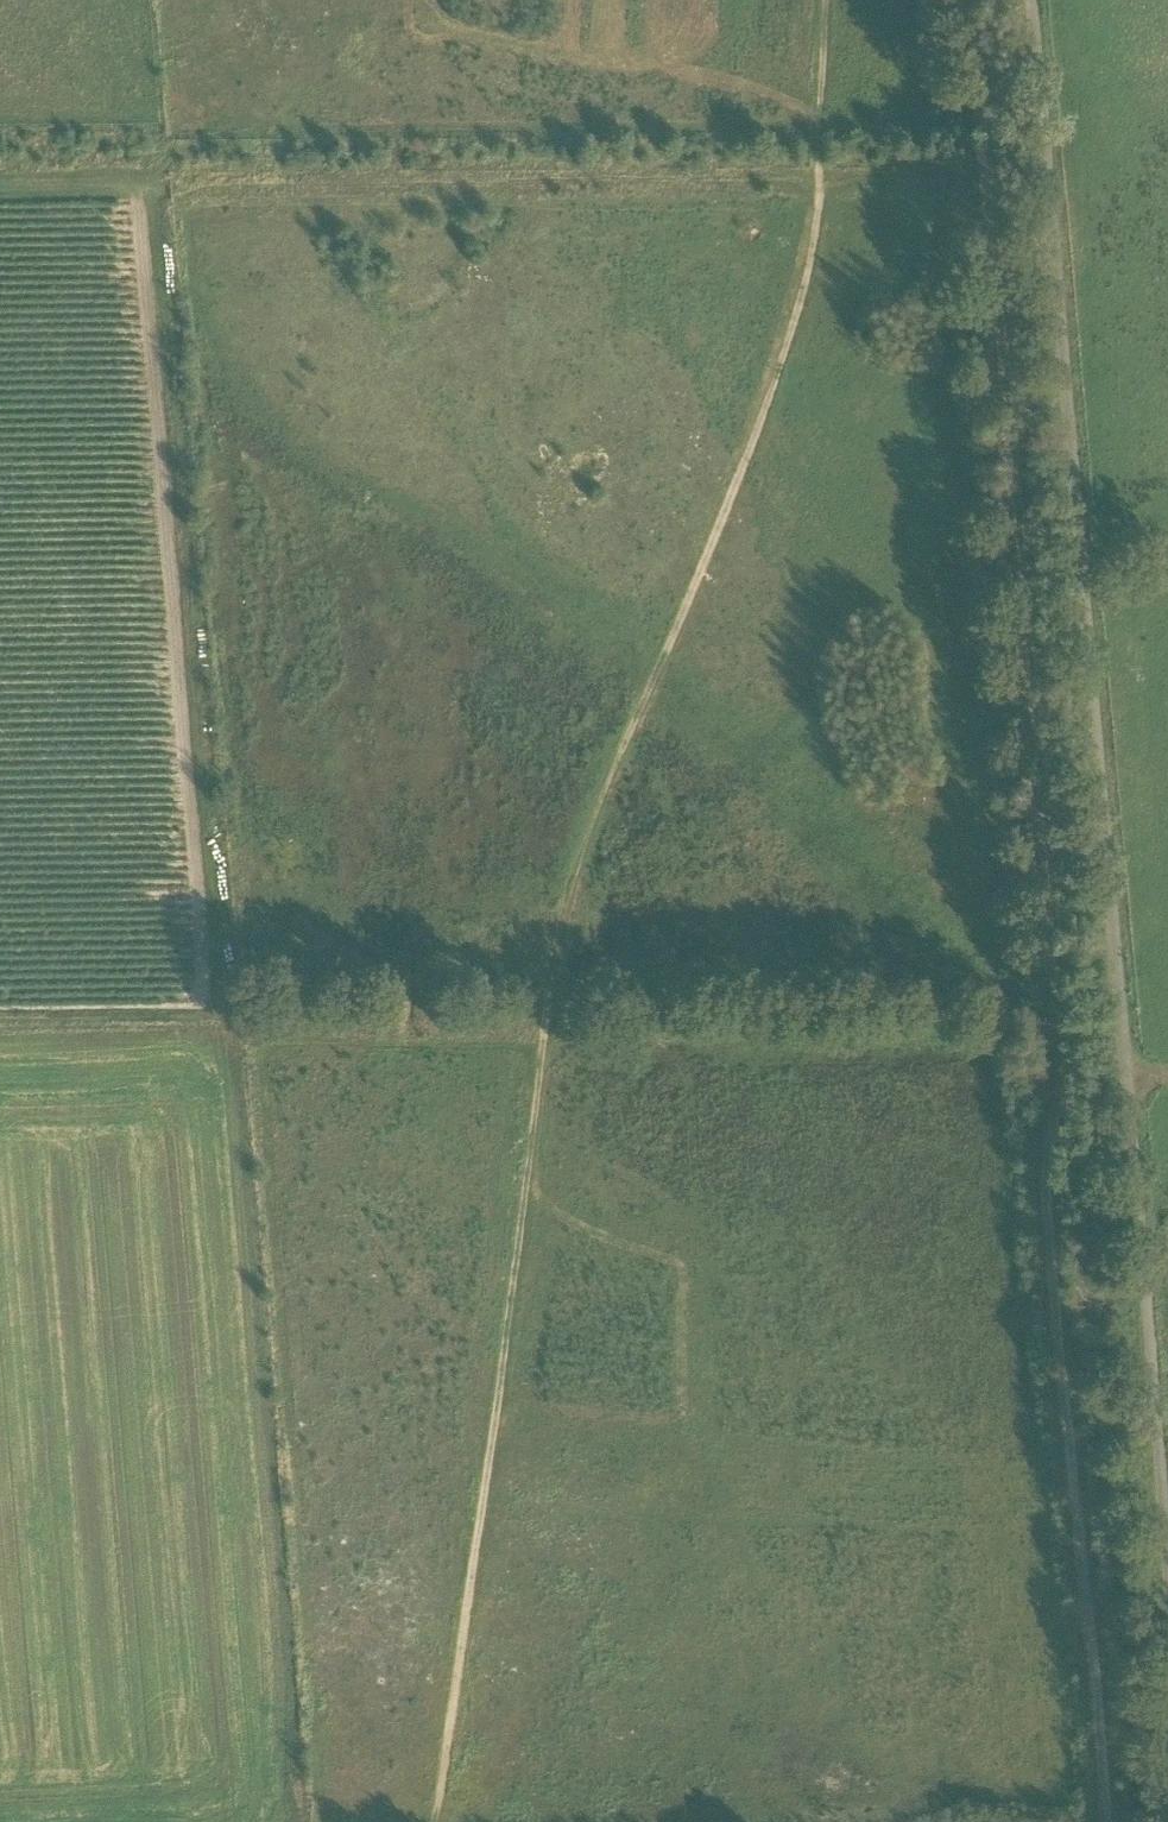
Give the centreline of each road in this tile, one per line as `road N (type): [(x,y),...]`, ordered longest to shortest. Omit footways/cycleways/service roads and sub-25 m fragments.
road 1 (track): [(1108,1821),(1043,1299),(1047,1160),(1063,1046),(1050,790),(983,173)]
road 2 (track): [(1029,0),(1167,1622)]
road 3 (track): [(894,1015),(544,1011)]
road 4 (track): [(983,173),(967,0)]
road 5 (track): [(819,175),(983,173)]

